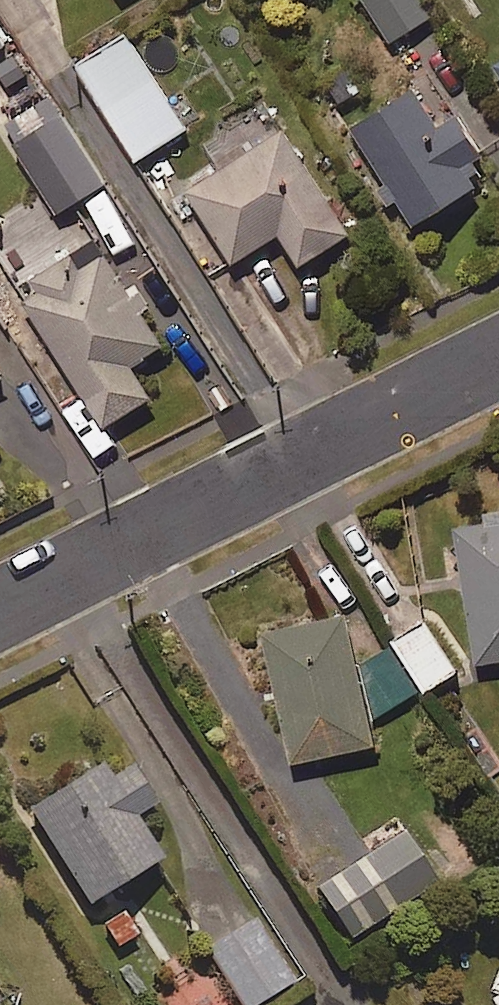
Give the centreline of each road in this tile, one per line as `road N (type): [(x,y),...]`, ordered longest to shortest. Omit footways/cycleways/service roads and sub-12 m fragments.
road 1 (residential): [(498,354),(0,607)]

